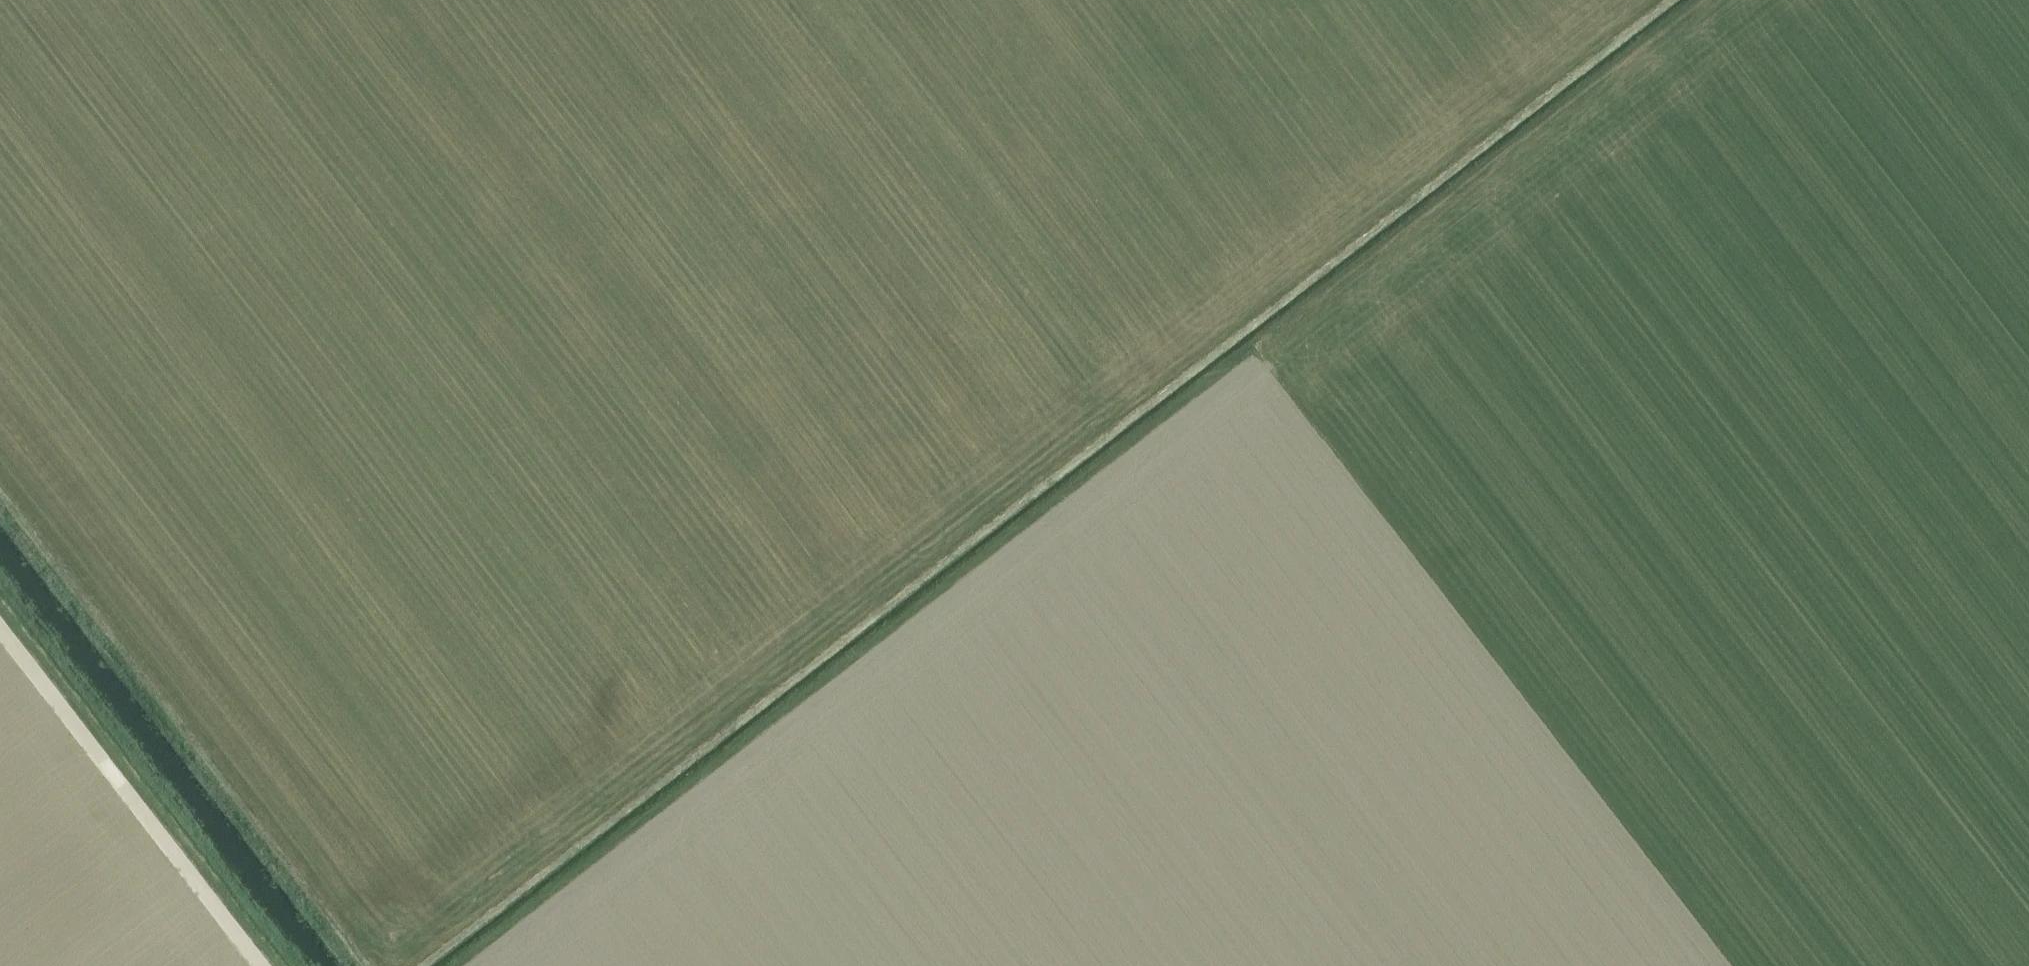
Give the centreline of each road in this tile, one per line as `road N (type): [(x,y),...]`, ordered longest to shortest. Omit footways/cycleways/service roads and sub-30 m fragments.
road 1 (track): [(256,965),(0,634)]

